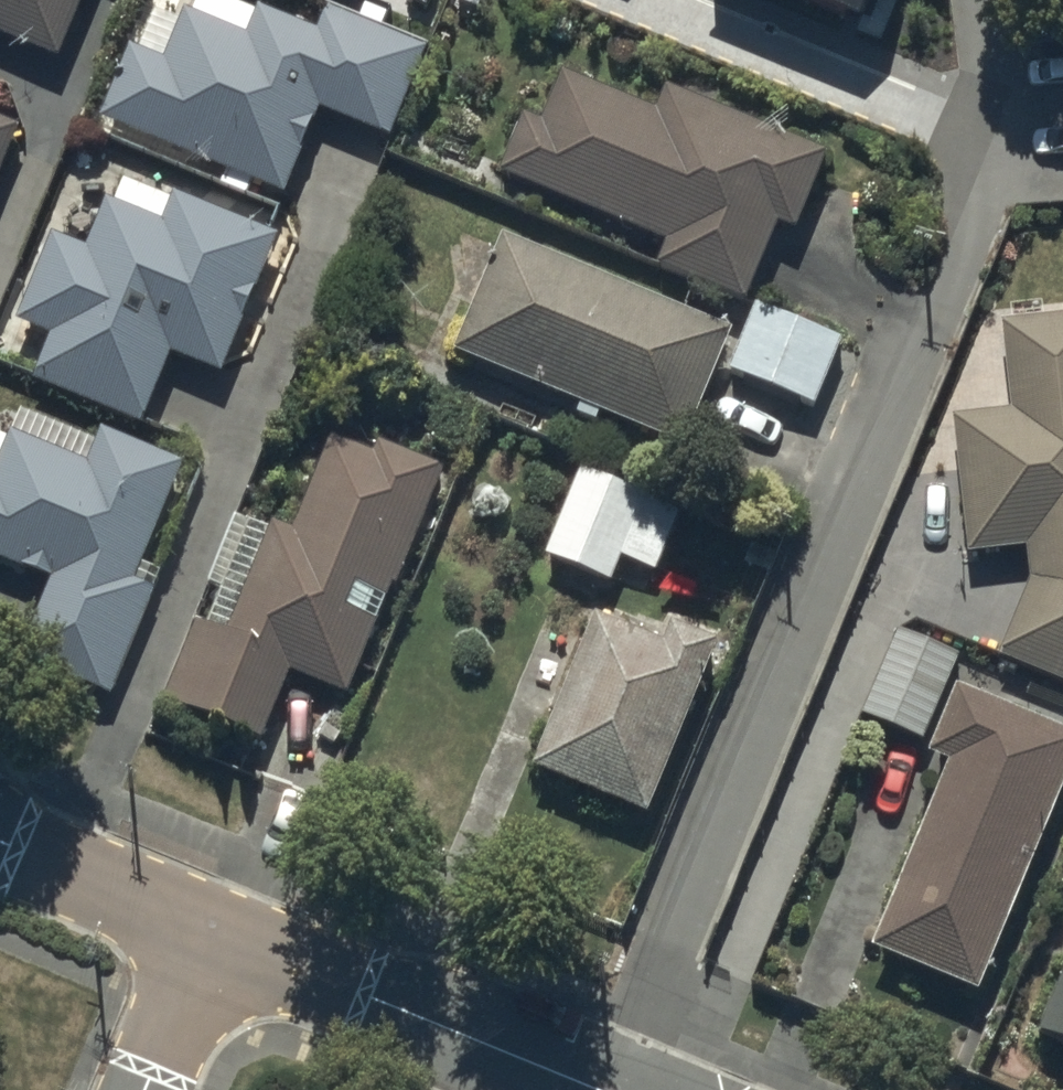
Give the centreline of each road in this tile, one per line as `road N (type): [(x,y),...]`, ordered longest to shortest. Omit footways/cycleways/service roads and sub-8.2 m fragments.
road 1 (residential): [(213,931),(594,1089)]
road 2 (residential): [(0,843),(213,931)]
road 3 (residential): [(213,931),(147,1089)]

